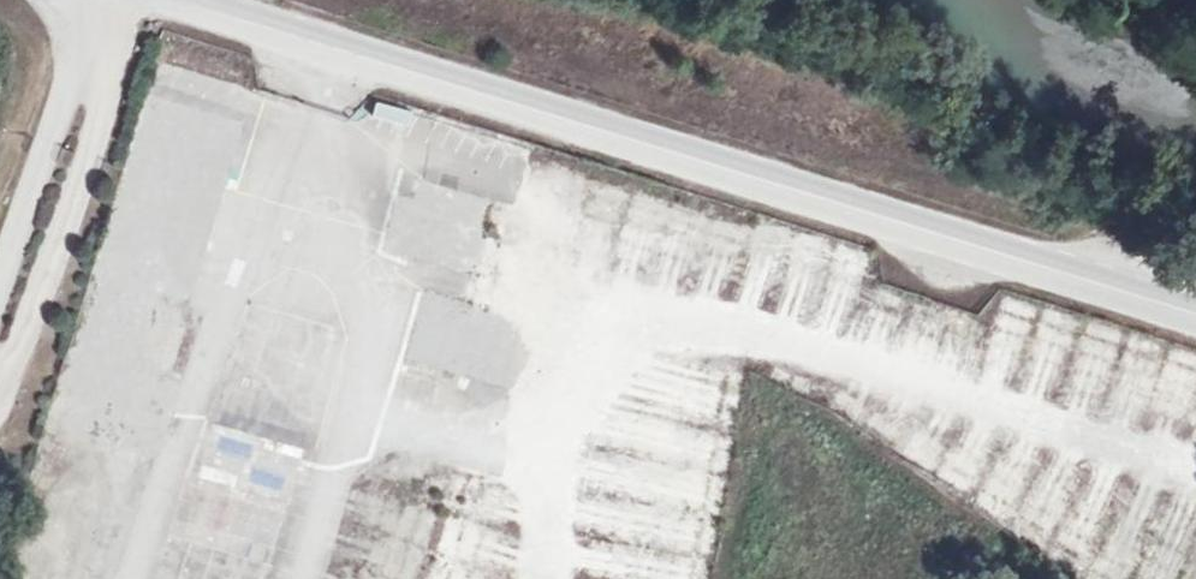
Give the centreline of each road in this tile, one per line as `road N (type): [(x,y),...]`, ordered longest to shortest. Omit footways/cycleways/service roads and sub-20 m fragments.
road 1 (tertiary): [(172,0),(1195,323)]

